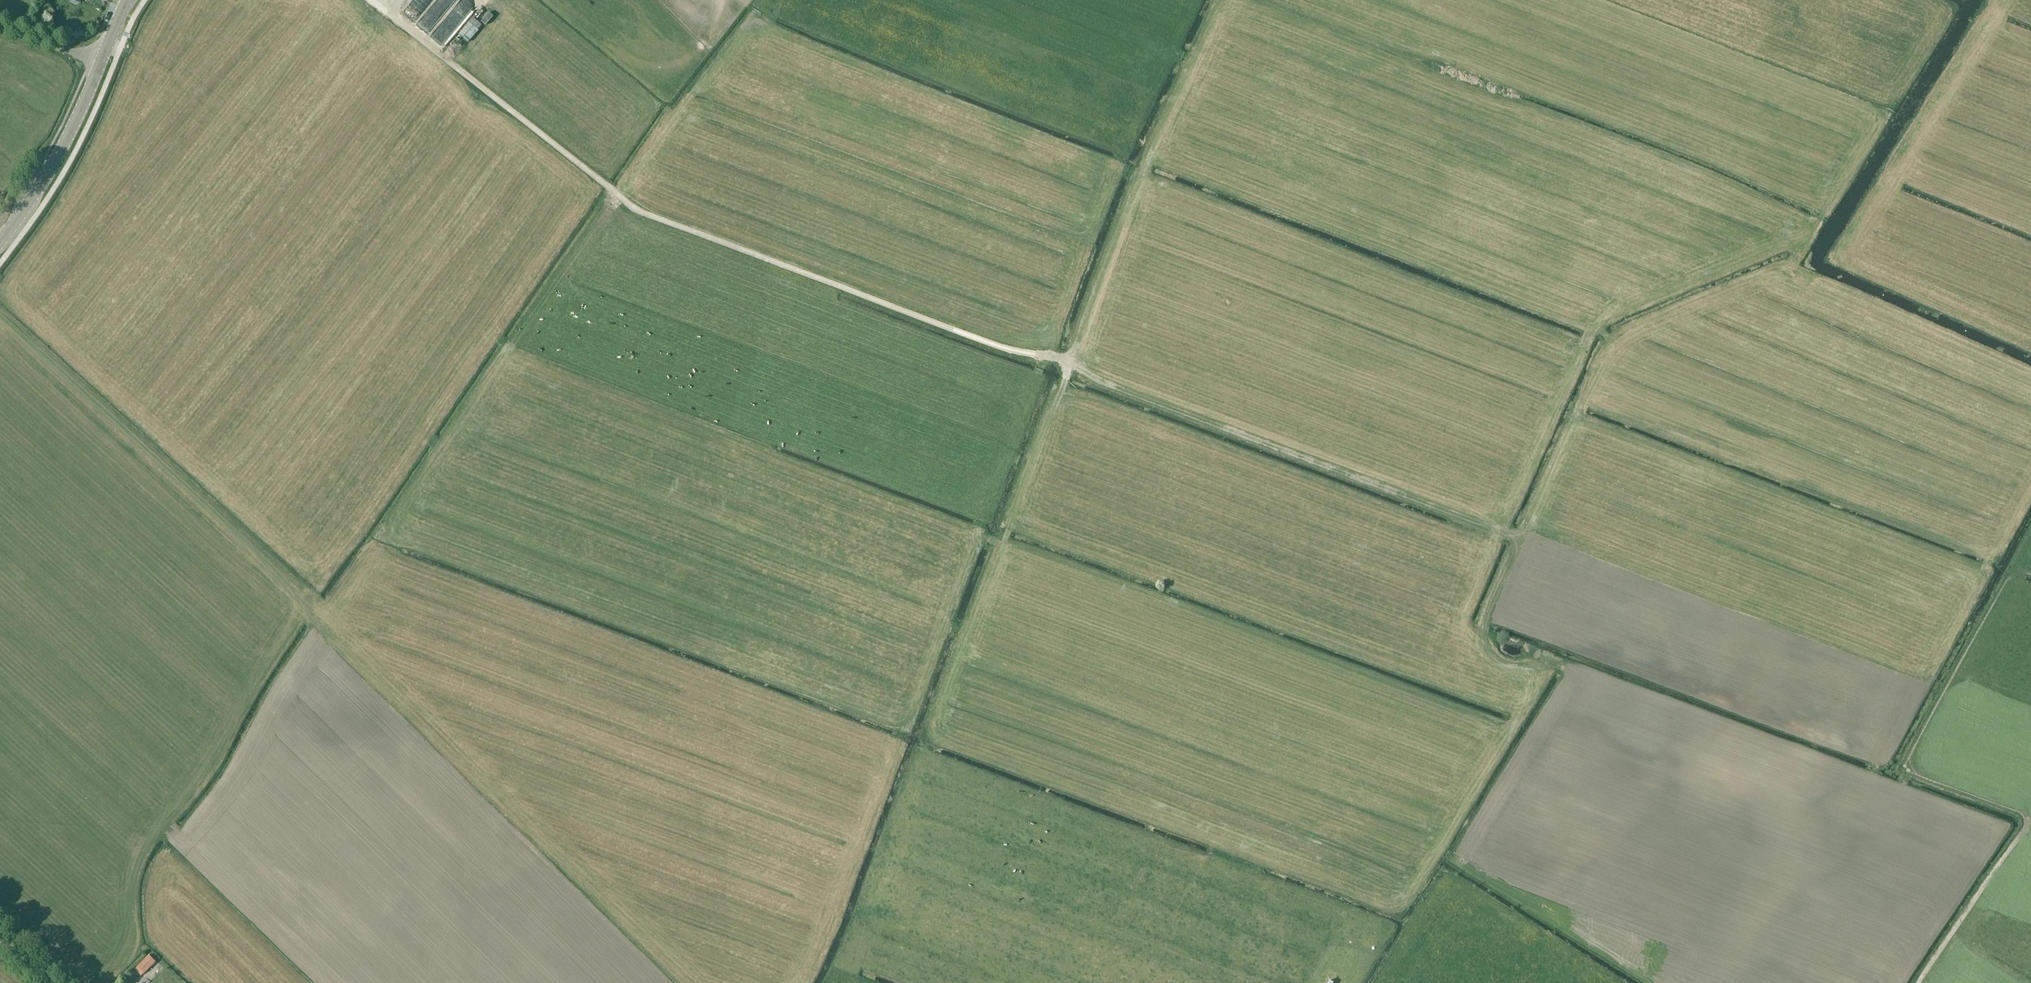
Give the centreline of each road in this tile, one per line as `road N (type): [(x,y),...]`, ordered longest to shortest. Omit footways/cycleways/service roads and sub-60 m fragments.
road 1 (tertiary): [(0,241),(65,141),(127,0)]

